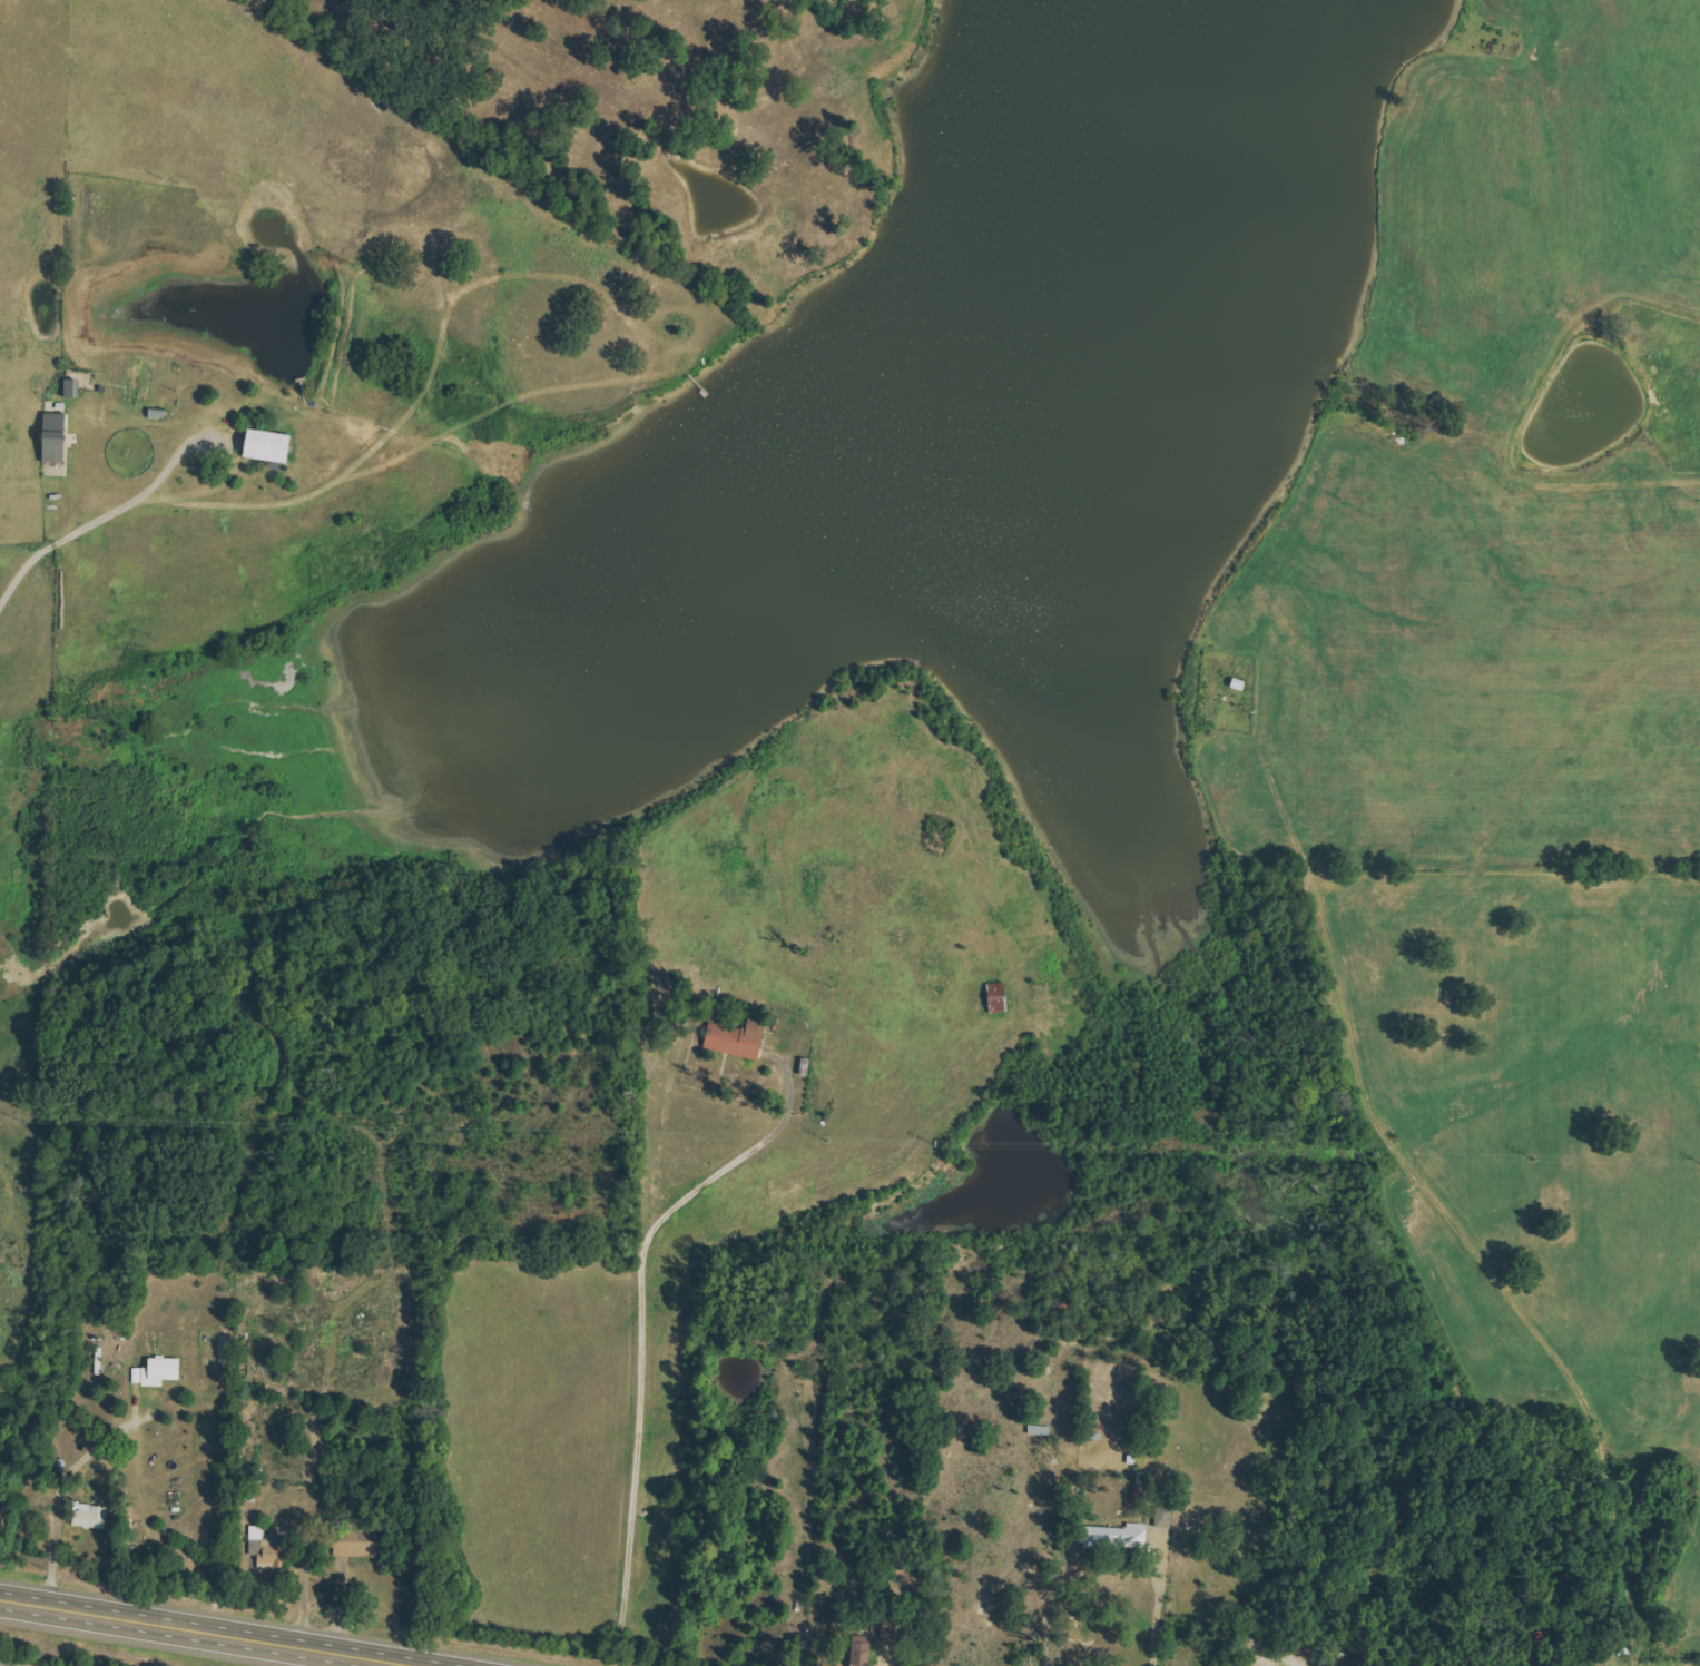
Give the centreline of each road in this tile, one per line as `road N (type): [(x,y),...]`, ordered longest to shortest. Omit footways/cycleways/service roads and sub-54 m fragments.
road 1 (trunk): [(434,1665),(0,1598)]
road 2 (residential): [(0,620),(55,550),(157,500),(219,430)]

